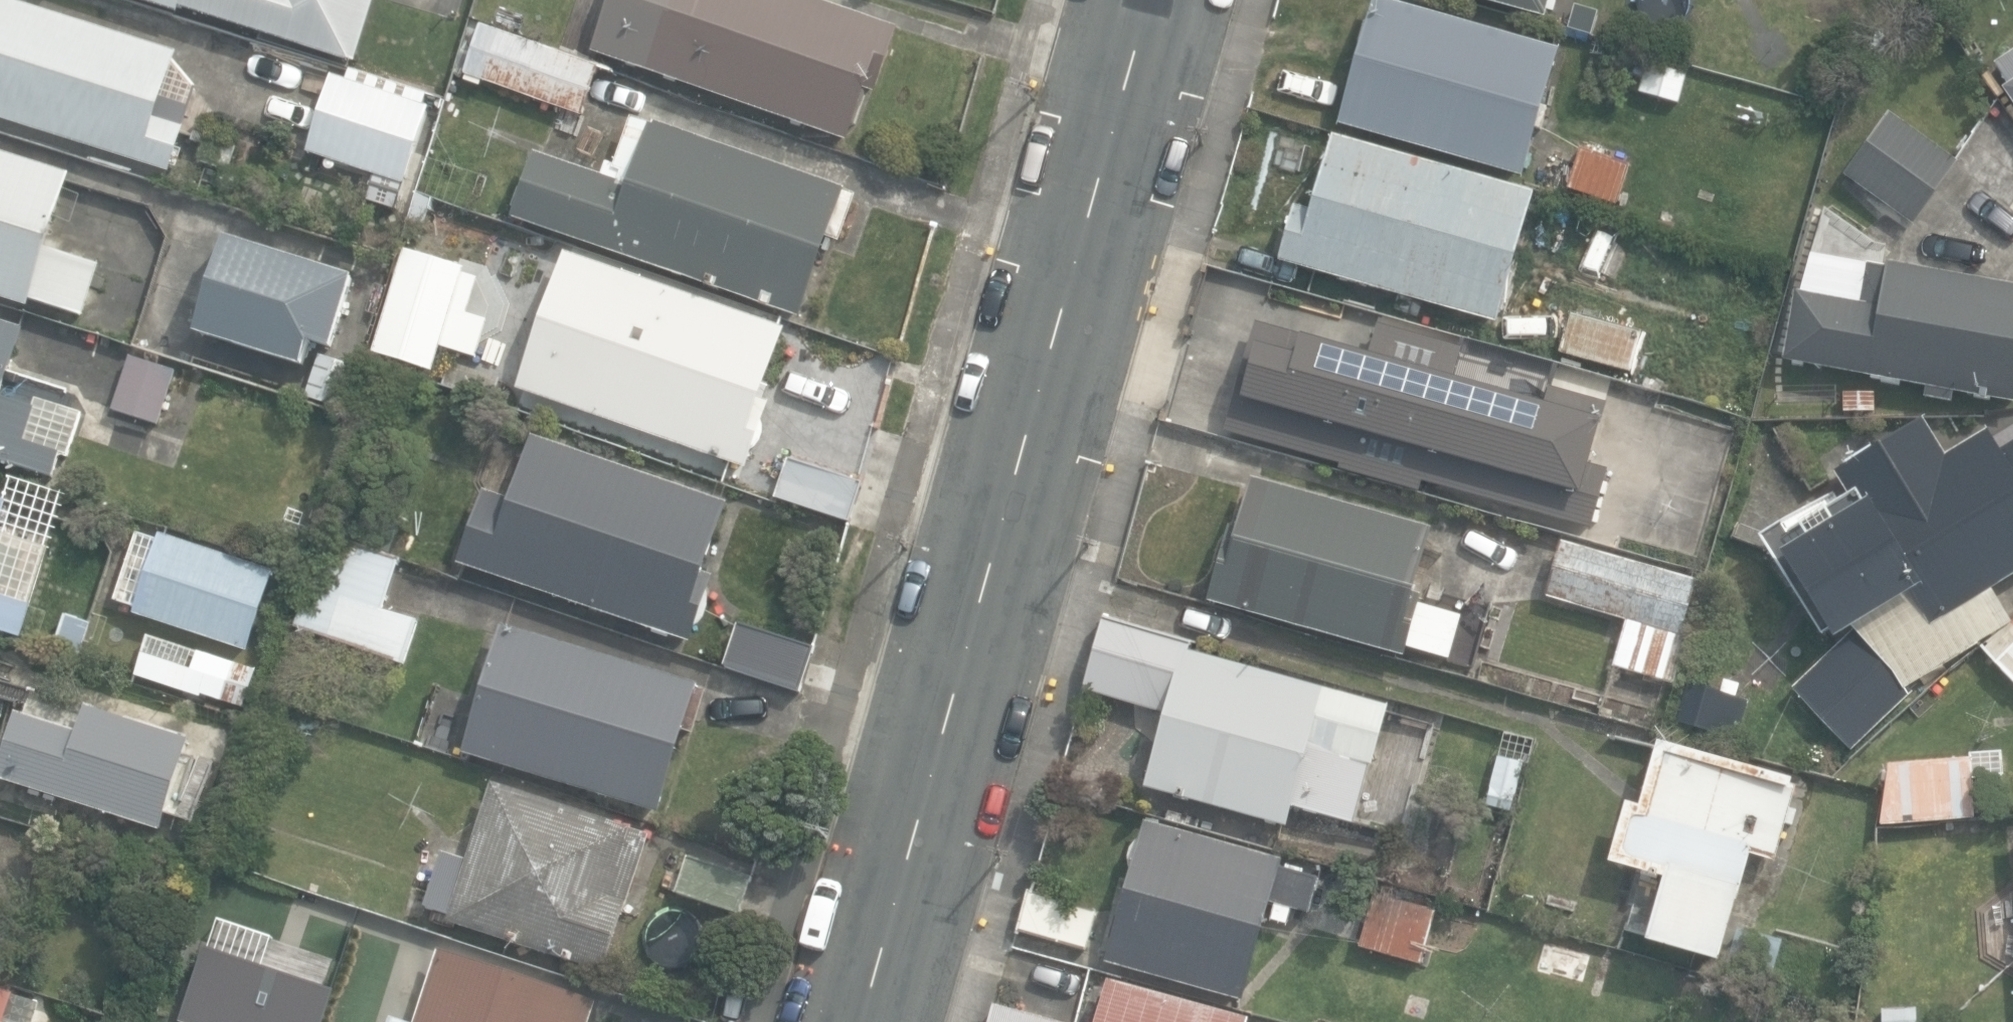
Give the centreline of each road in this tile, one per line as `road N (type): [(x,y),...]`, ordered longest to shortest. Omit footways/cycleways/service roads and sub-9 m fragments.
road 1 (residential): [(865,1021),(1149,0)]

